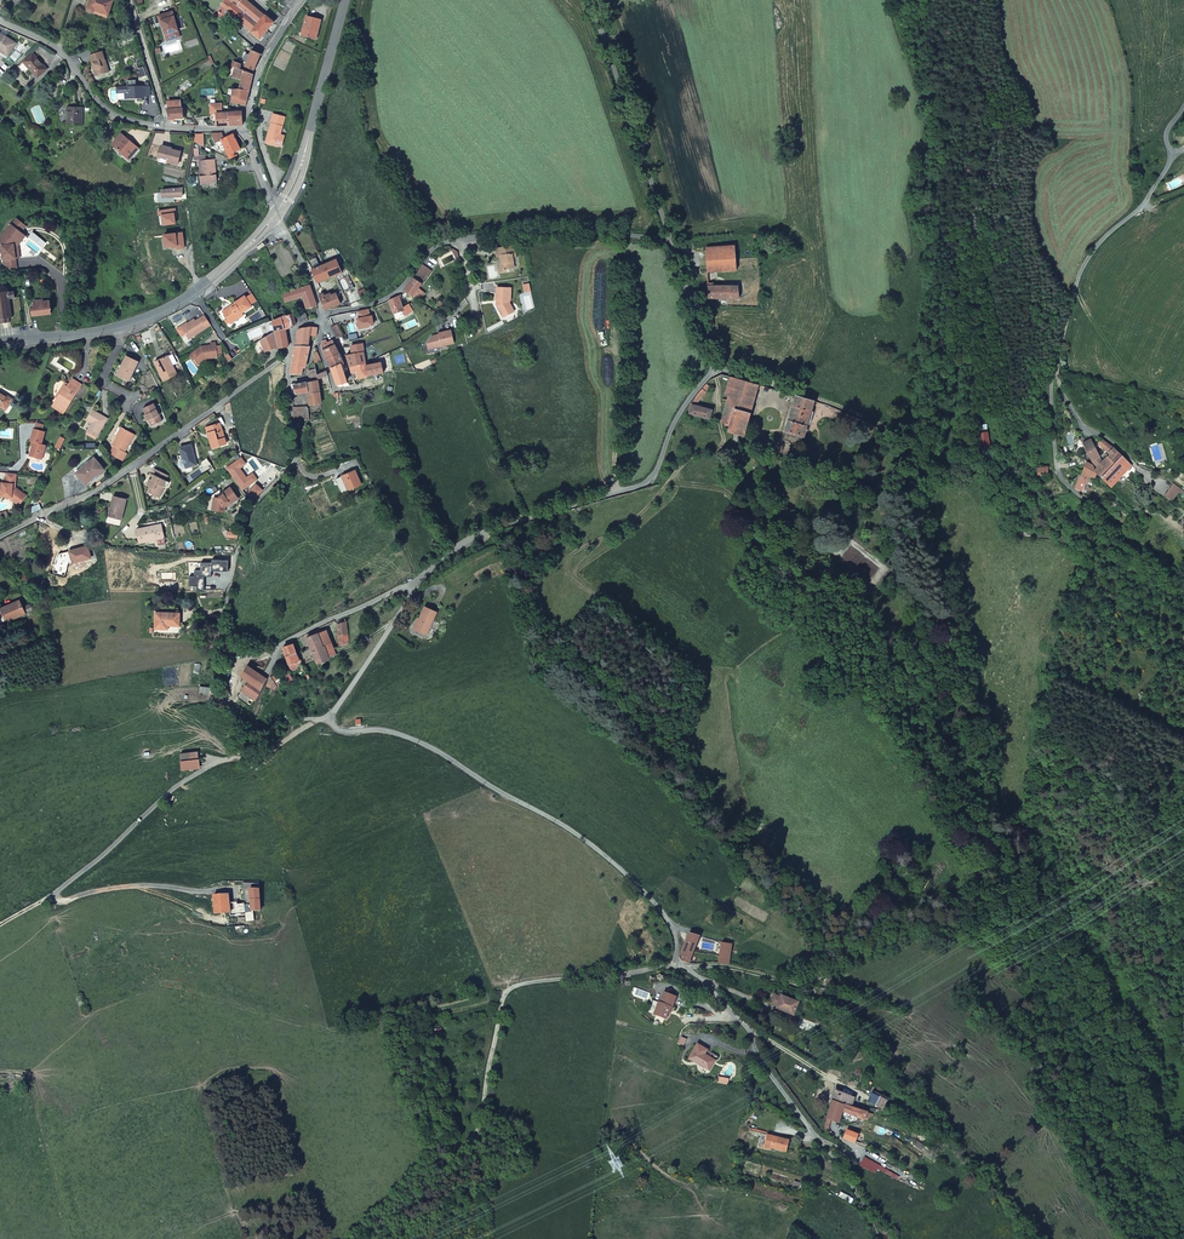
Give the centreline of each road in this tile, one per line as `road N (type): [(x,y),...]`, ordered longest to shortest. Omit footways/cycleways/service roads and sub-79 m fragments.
road 1 (unclassified): [(328,716),(344,731),(383,730),(426,745),(593,846),(665,916),(679,963),(734,1014)]
road 2 (unclassified): [(321,719),(276,746),(189,777),(56,896),(64,901),(137,886),(233,890)]
road 3 (residential): [(289,356),(299,456),(247,520),(217,665),(251,735),(321,719)]
road 4 (residential): [(413,585),(492,530),(650,479),(676,420),(715,368)]
road 5 (residential): [(323,313),(378,303),(431,251),(462,239),(561,232),(670,240)]
road 6 (track): [(1010,880),(1045,856),(1038,789),(1056,630),(1099,563)]
road 7 (residential): [(289,356),(90,494),(0,536)]
road 8 (residential): [(1183,107),(1167,133),(1170,161),(1144,202),(1083,266),(1052,373)]
road 9 (secondary): [(12,341),(117,326),(170,307),(226,267),(276,214)]
road 10 (unclassified): [(715,368),(835,405),(997,476)]
road 11 (residential): [(247,130),(147,124),(109,112),(55,47),(0,19)]
road 12 (unclassified): [(734,1014),(879,1238)]
road 13 (unclassified): [(590,0),(670,240)]
road 14 (secondary): [(276,214),(303,160),(345,0)]
road 15 (unclassified): [(413,585),(328,716)]
road 16 (track): [(997,476),(1018,532),(1064,540),(1099,563)]
road 17 (residential): [(247,130),(264,60),(303,0)]
road 18 (unclassified): [(670,240),(715,368)]
road 19 (unclassified): [(1052,373),(1079,421),(1140,471)]
road 20 (unclassified): [(1099,563),(1115,551),(1107,521),(1056,465)]
road 21 (track): [(690,970),(808,984)]

